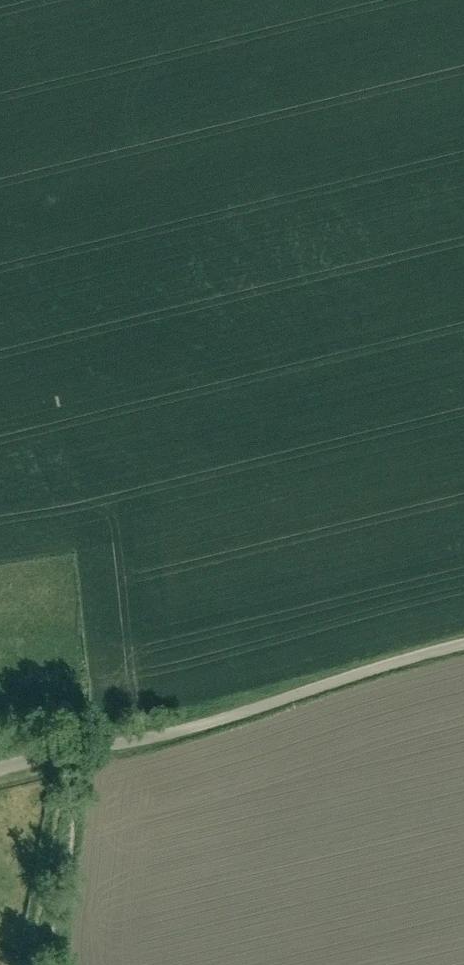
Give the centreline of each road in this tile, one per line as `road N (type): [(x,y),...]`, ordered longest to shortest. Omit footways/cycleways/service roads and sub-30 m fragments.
road 1 (residential): [(463,642),(259,707),(0,762)]

